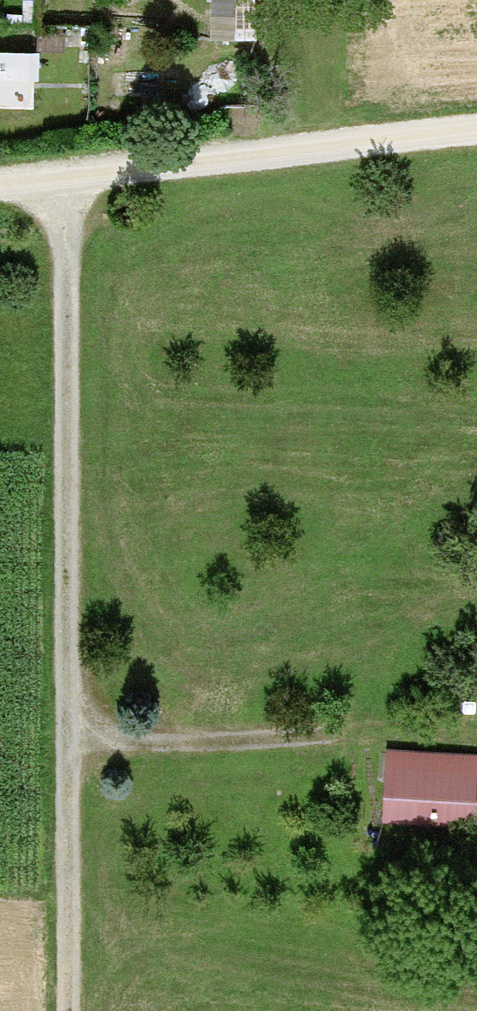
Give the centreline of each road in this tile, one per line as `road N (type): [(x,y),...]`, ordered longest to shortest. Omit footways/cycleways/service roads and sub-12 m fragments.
road 1 (track): [(55,184),(59,1010)]
road 2 (track): [(476,132),(0,188)]
road 3 (track): [(335,739),(137,747),(61,739)]

